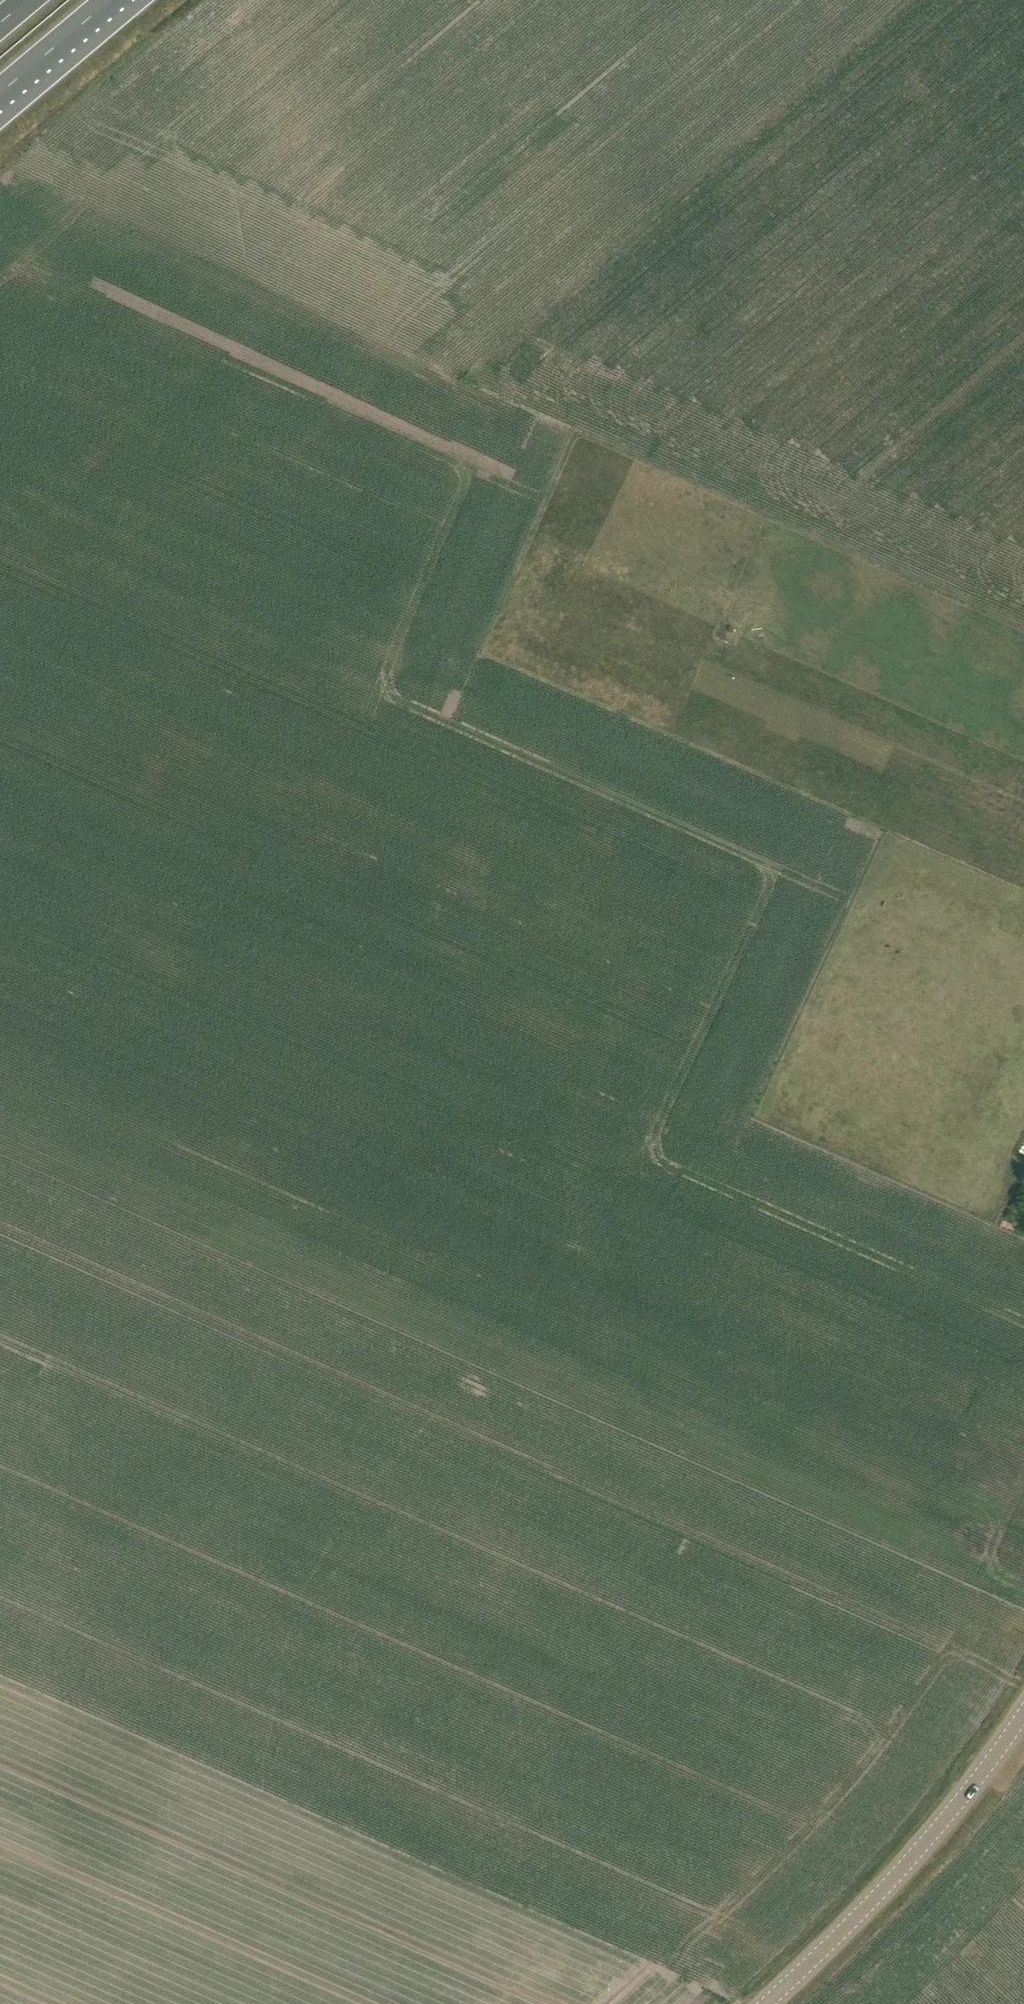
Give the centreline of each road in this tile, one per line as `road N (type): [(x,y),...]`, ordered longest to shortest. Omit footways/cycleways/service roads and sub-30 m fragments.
road 1 (tertiary): [(766,2003),(867,1913),(1023,1716)]
road 2 (trunk): [(0,93),(110,0)]

